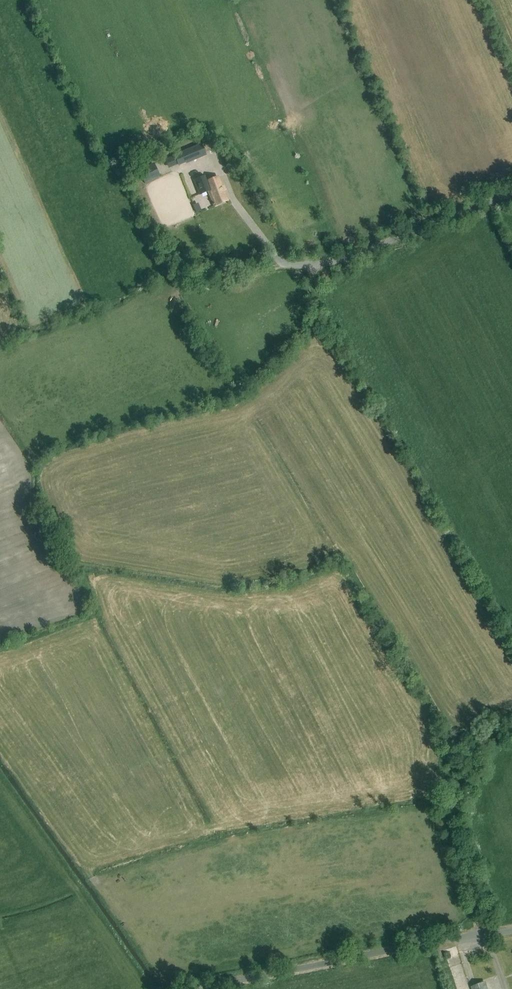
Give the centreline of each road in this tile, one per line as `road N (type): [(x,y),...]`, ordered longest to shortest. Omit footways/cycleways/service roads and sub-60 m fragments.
road 1 (unclassified): [(213,988),(511,932)]
road 2 (track): [(511,194),(320,266)]

